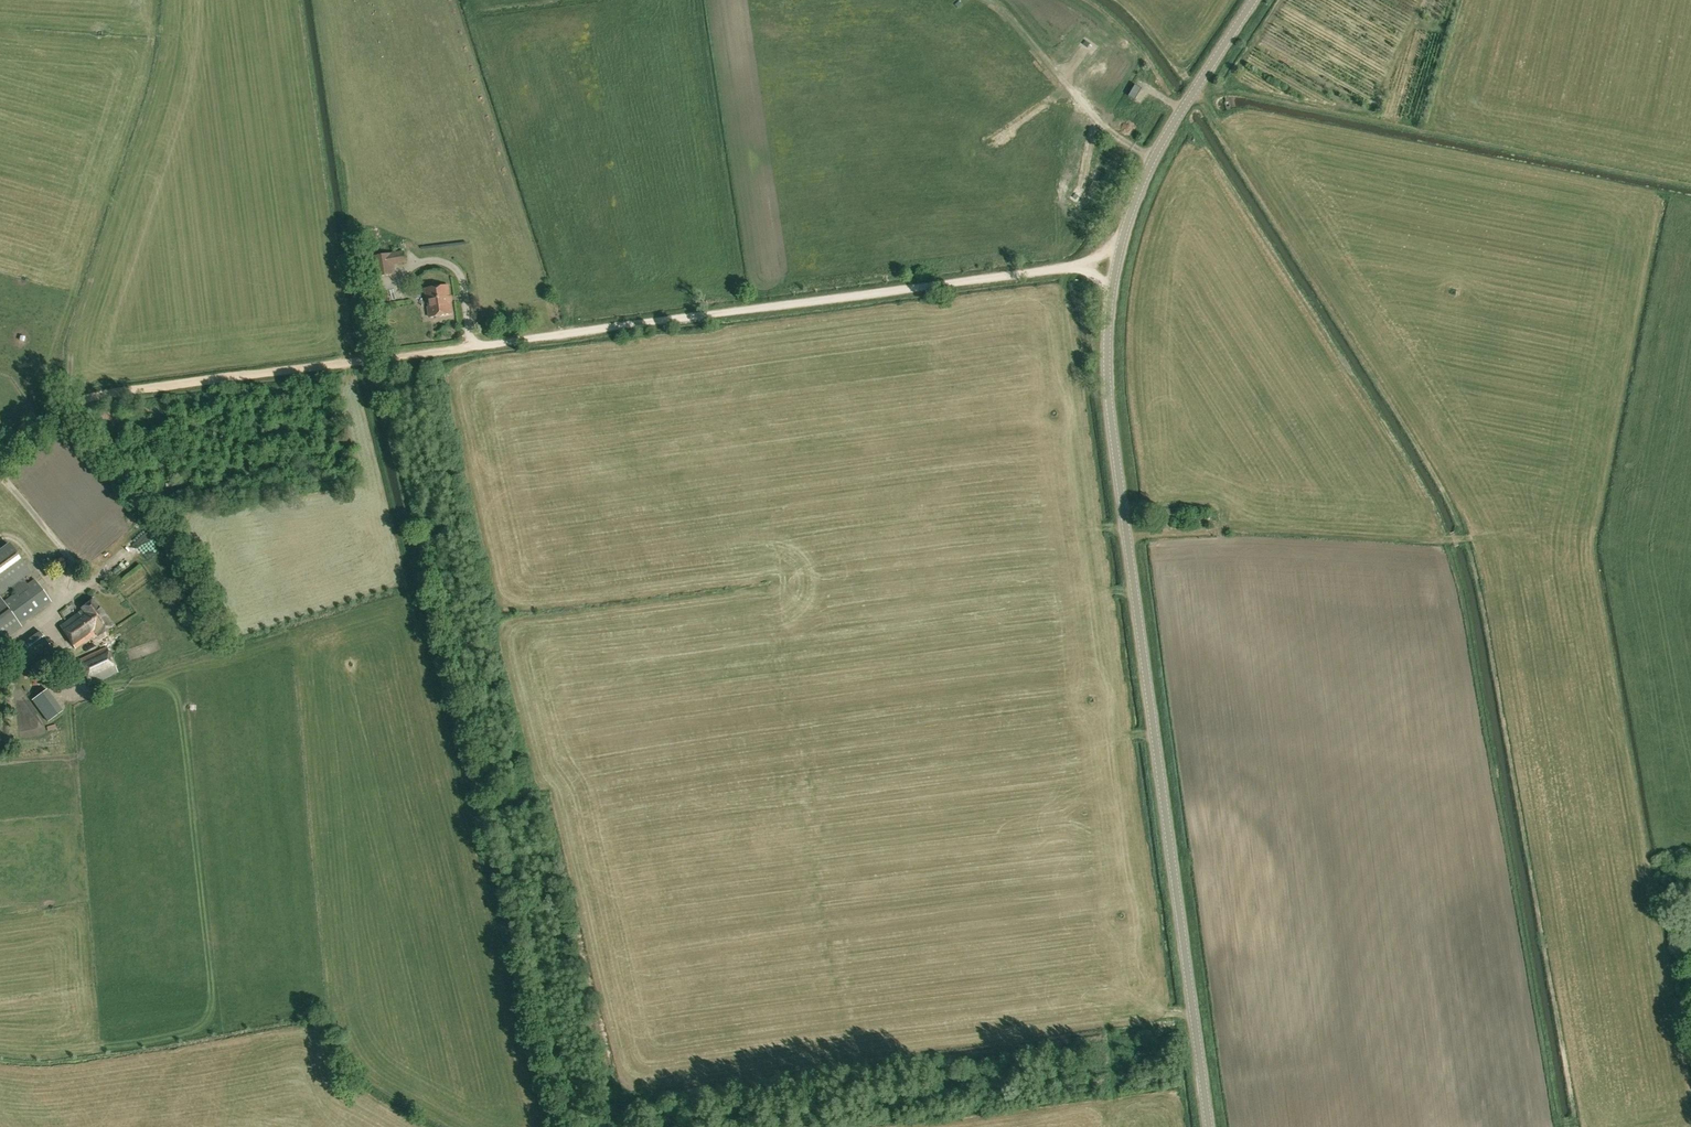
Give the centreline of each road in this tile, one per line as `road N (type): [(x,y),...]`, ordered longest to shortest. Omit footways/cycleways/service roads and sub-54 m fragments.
road 1 (tertiary): [(1210,1126),(1110,397),(1109,320),(1124,237),(1152,165),(1256,0)]
road 2 (track): [(0,459),(61,409),(105,395),(1118,260)]

